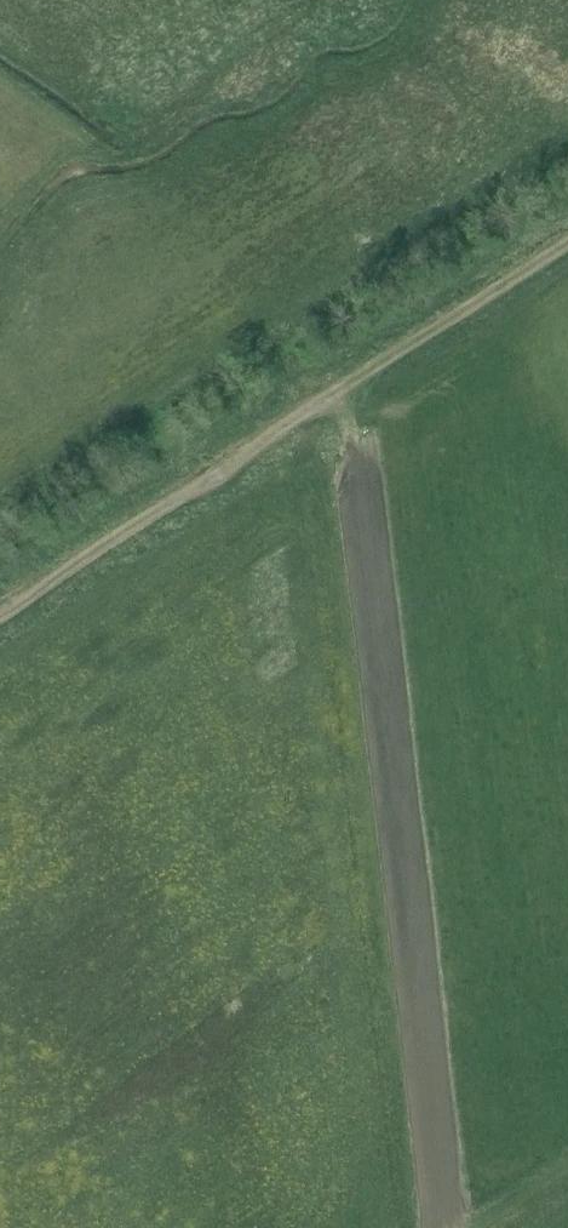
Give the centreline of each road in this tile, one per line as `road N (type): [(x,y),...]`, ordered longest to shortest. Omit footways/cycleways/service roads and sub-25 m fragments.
road 1 (track): [(567,250),(0,609)]

